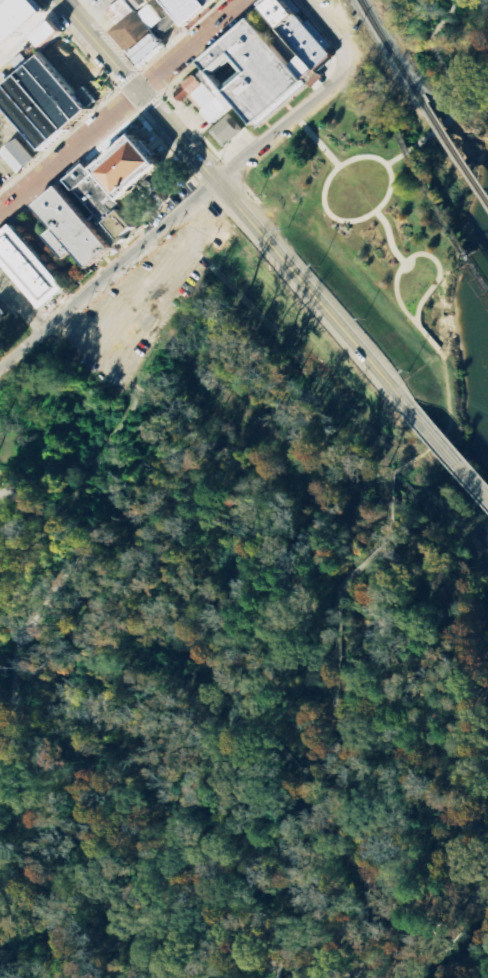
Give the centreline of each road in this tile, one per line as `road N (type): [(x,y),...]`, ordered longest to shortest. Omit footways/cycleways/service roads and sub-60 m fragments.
road 1 (tertiary): [(334,322),(139,92)]
road 2 (residential): [(0,367),(216,183)]
road 3 (residential): [(0,214),(139,92)]
road 4 (residential): [(346,61),(341,74),(216,183)]
road 5 (residential): [(139,92),(244,0)]
road 6 (tertiary): [(139,92),(58,0)]
road 7 (tertiary): [(487,500),(408,409)]

